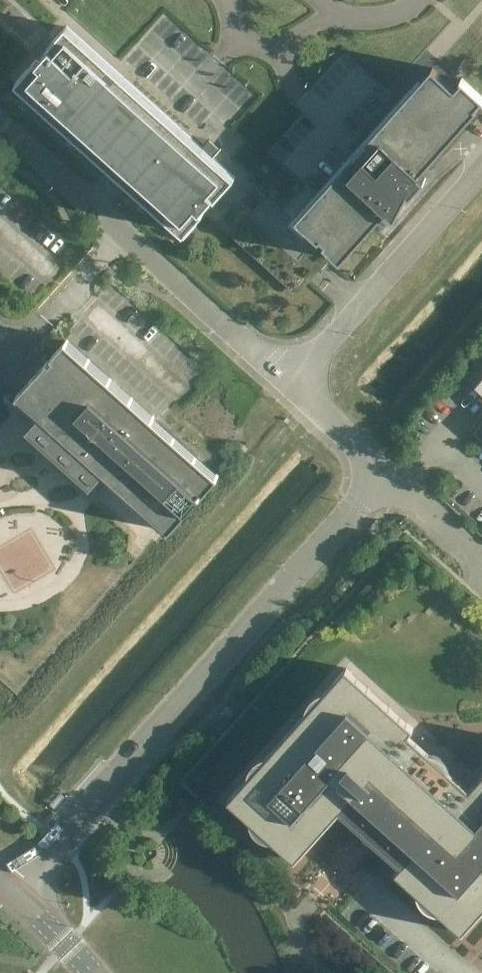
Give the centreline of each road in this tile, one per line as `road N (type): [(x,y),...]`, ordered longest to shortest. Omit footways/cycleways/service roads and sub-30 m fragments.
road 1 (unclassified): [(11,891),(387,470)]
road 2 (unclassified): [(291,383),(0,123)]
road 3 (unclassified): [(291,383),(481,173)]
road 4 (unclassified): [(387,470),(291,383)]
road 5 (unclassified): [(481,558),(387,470)]

